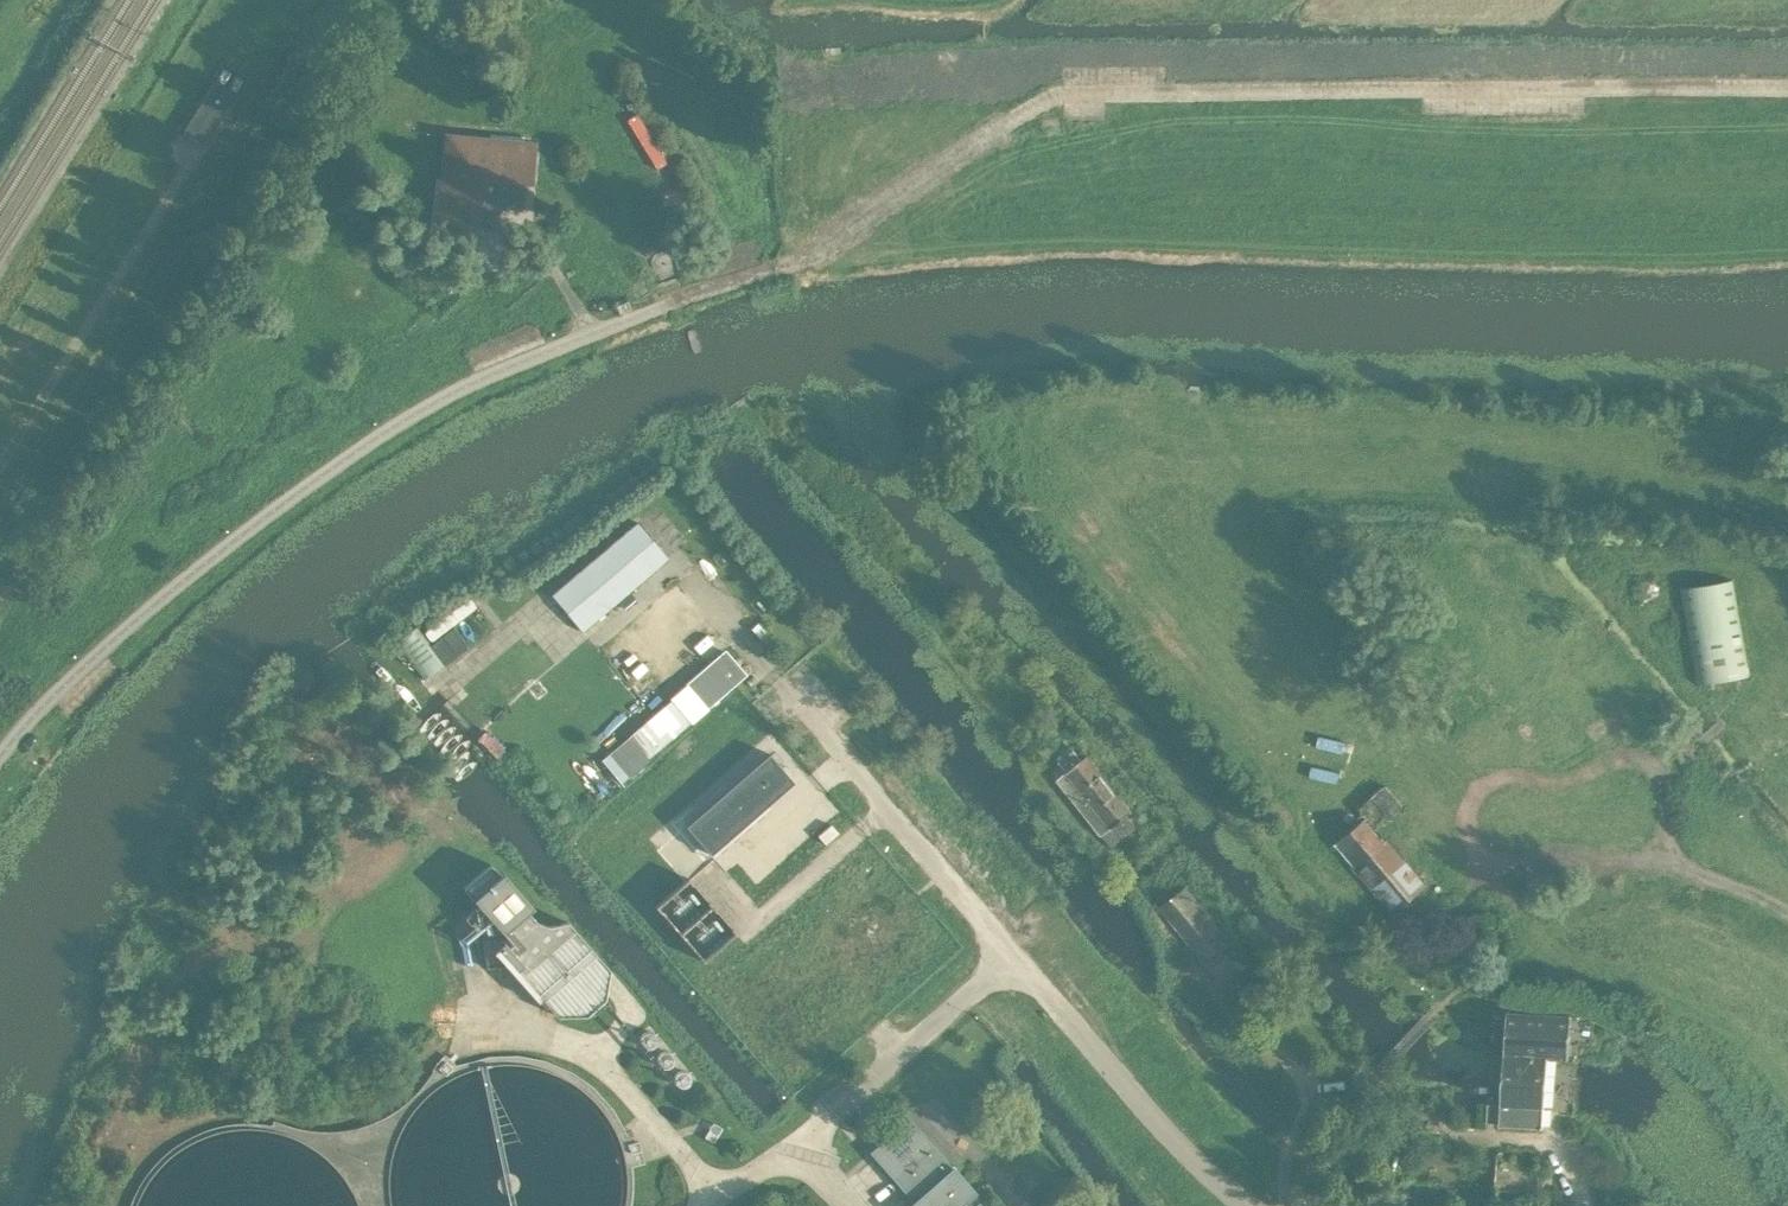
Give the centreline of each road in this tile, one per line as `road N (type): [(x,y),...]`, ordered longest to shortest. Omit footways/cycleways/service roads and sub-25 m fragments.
road 1 (track): [(679,302),(776,270),(1059,243),(1787,244)]
road 2 (track): [(1290,1205),(1286,1163),(1302,1116),(1300,1076),(1200,960)]

